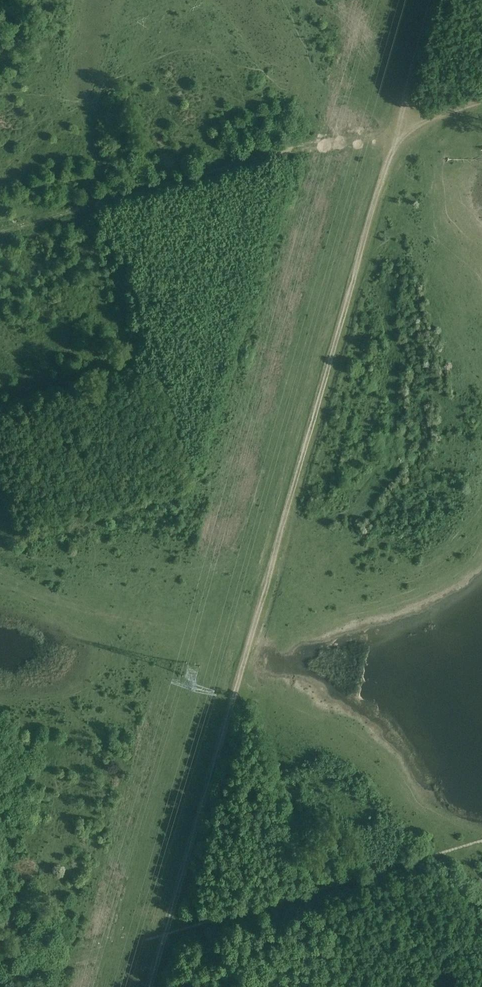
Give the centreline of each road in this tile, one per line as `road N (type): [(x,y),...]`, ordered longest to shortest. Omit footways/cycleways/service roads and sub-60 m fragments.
road 1 (track): [(435,0),(151,986)]
road 2 (track): [(481,100),(423,121),(393,146),(316,137),(0,230)]
road 3 (track): [(0,984),(166,938)]

